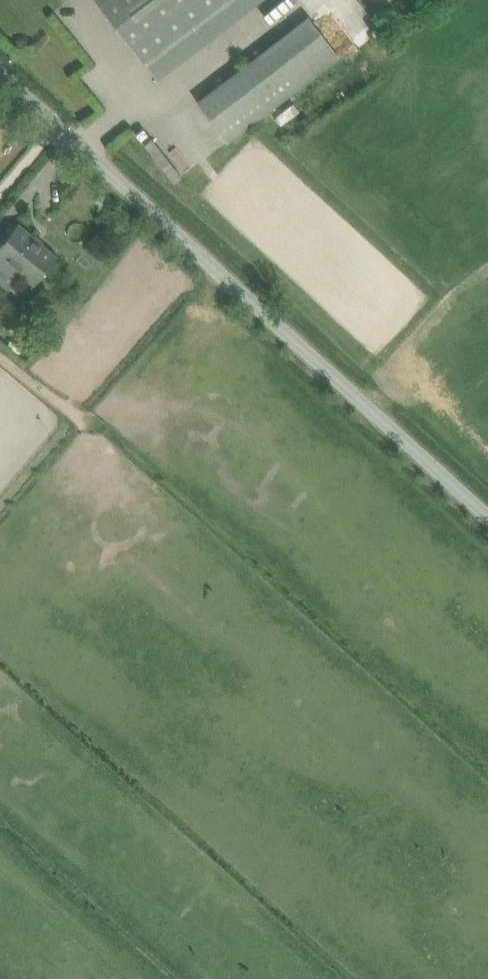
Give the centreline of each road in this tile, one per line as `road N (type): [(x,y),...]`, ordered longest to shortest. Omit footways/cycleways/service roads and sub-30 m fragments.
road 1 (unclassified): [(487,516),(0,67)]

